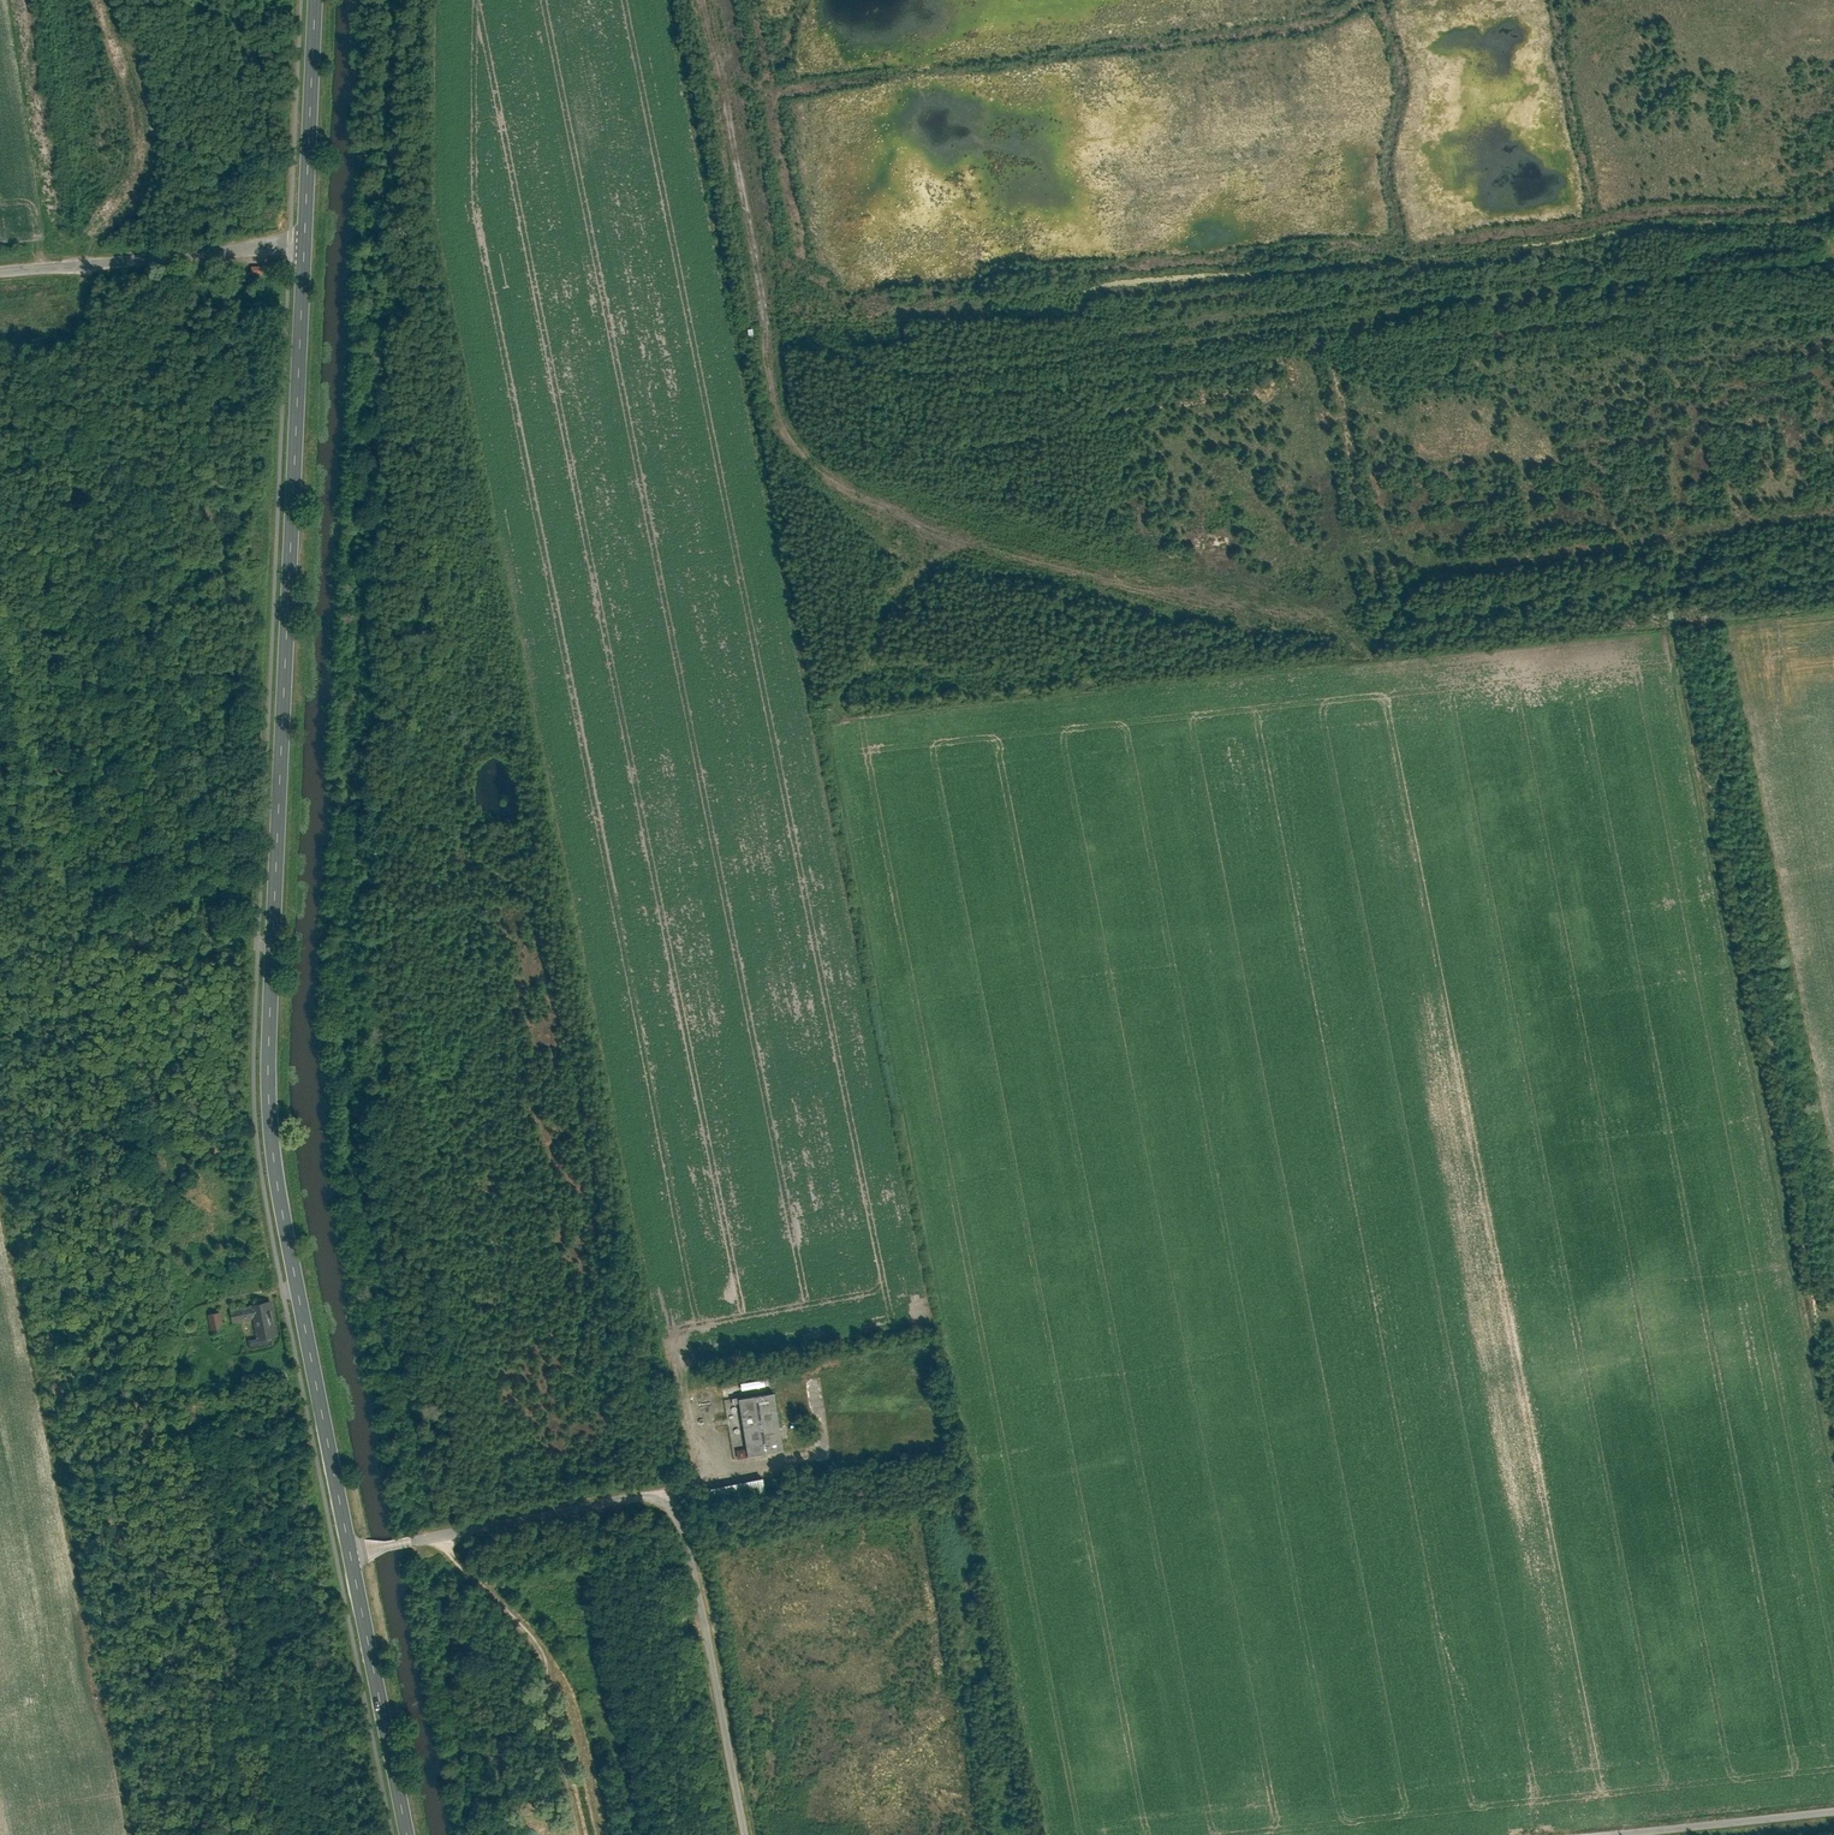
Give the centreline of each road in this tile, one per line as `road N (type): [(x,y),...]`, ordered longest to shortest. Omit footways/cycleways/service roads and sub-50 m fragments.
road 1 (tertiary): [(351,1551),(272,1163),(267,1075),(303,245)]
road 2 (unclassified): [(744,1834),(677,1520),(662,1494),(636,1489),(351,1551)]
road 3 (unclassified): [(0,269),(303,245)]
road 4 (tertiary): [(406,1834),(351,1551)]
road 5 (track): [(72,262),(69,174),(43,0)]
road 6 (tertiary): [(303,245),(315,0)]
road 7 (unclassified): [(1833,1810),(1593,1834)]

